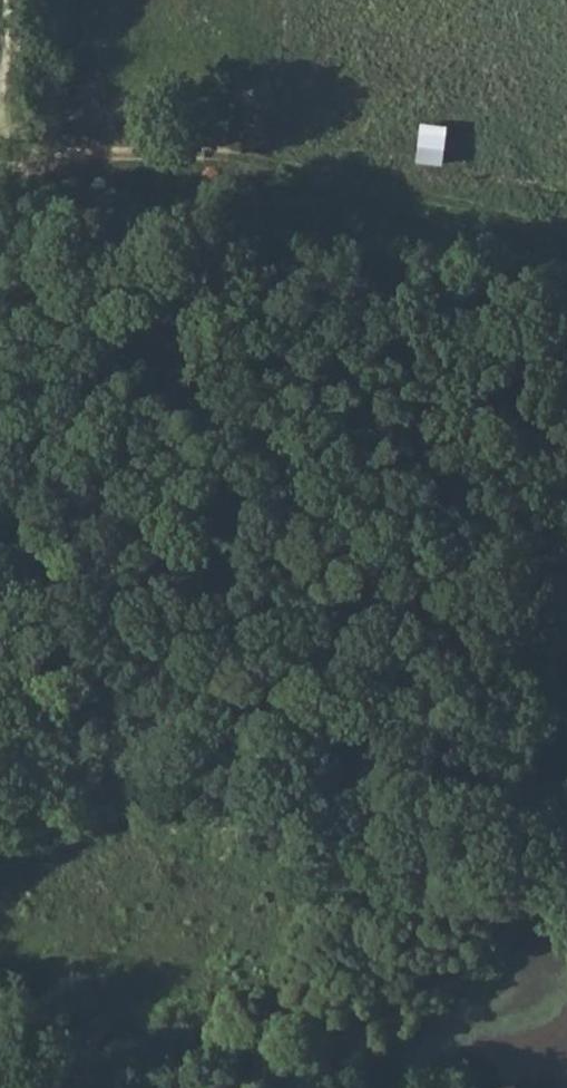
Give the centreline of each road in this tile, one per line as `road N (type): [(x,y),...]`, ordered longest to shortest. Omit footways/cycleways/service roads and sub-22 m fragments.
road 1 (track): [(17,0),(19,37),(0,150)]

